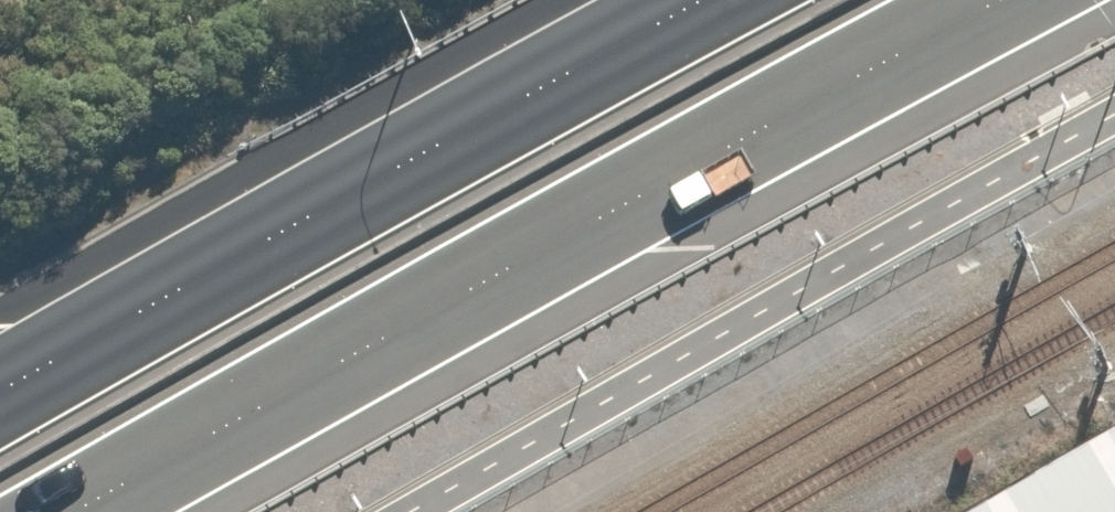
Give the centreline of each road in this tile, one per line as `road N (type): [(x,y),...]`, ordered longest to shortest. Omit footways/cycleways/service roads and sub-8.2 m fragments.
road 1 (trunk): [(1014,0),(117,511)]
road 2 (trunk): [(0,399),(721,0)]

